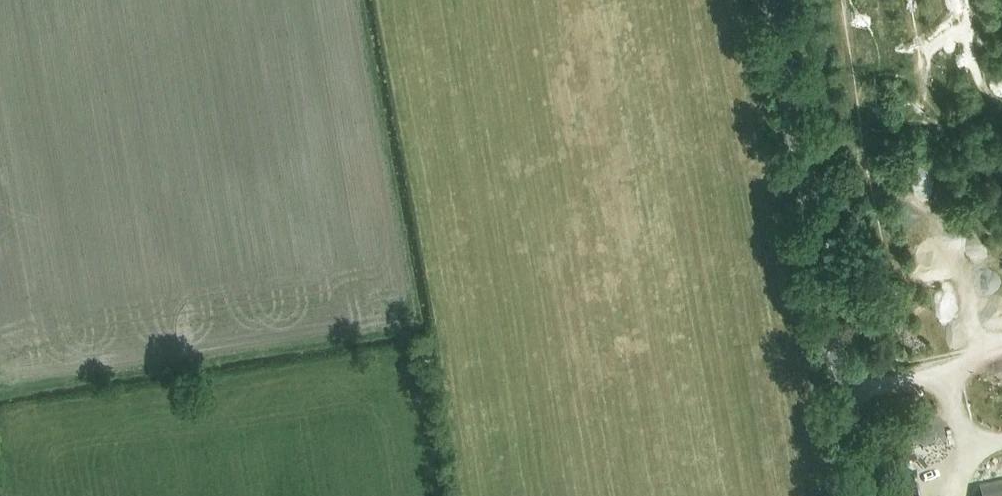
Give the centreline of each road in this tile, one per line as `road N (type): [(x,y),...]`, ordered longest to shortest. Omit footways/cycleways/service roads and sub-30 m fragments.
road 1 (unclassified): [(862,495),(769,0)]

